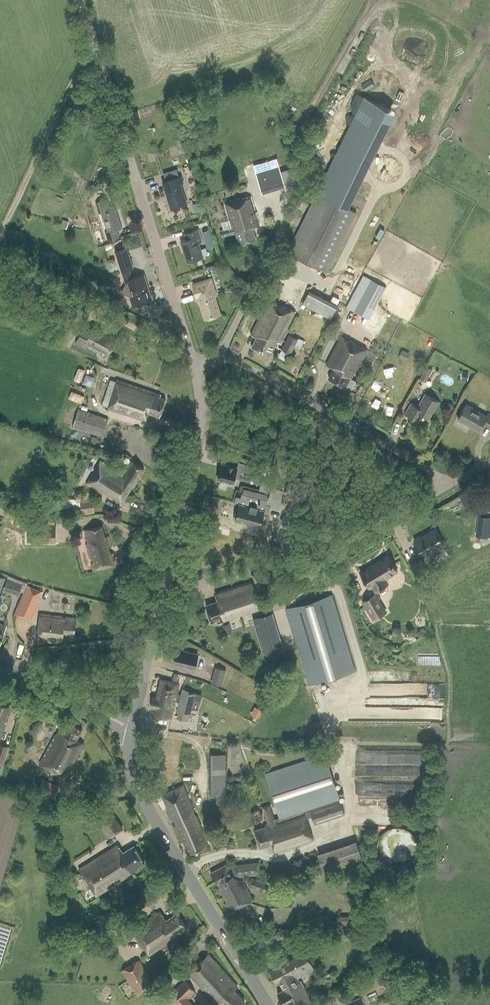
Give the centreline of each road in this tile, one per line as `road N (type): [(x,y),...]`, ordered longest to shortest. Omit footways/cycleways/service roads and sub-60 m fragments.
road 1 (tertiary): [(194,368),(79,0)]
road 2 (secondary): [(269,1004),(144,800),(131,766),(130,728)]
road 3 (unclassified): [(174,574),(220,580),(308,554),(446,487)]
road 4 (residential): [(446,487),(431,471),(221,354)]
road 5 (track): [(191,357),(0,260)]
road 6 (track): [(95,50),(77,69),(0,236)]
road 7 (tertiary): [(174,574),(173,543),(201,430),(194,368)]
road 8 (tertiary): [(130,728),(174,574)]
road 9 (secondary): [(130,728),(0,666)]
road 10 (residential): [(221,354),(267,261),(265,228)]

